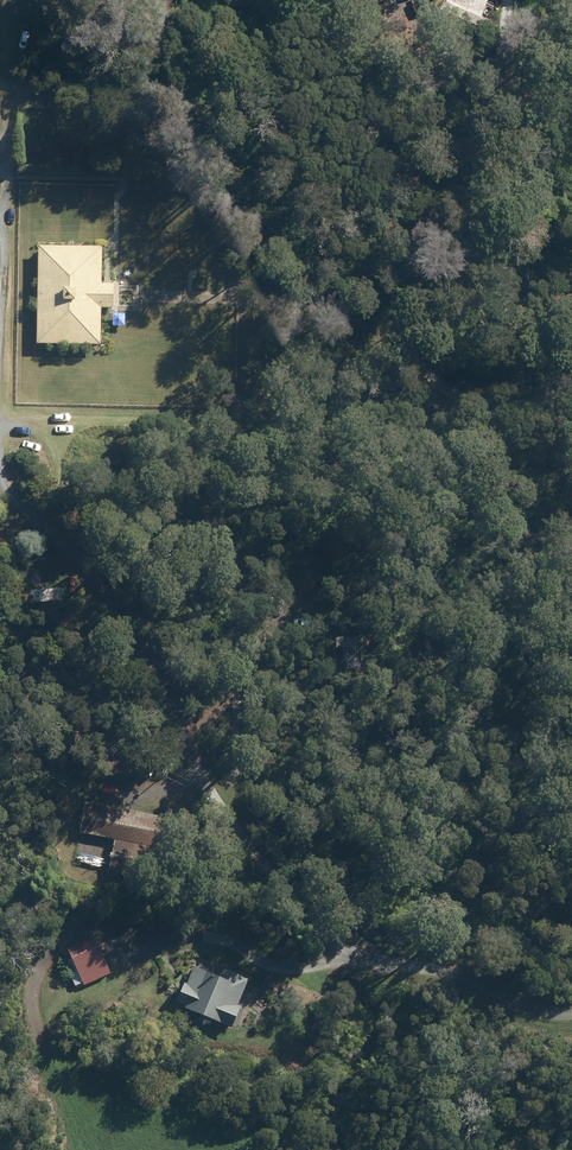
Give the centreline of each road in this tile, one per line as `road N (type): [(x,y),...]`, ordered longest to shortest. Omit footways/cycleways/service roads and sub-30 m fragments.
road 1 (track): [(571,1009),(454,976),(379,966),(268,867),(249,823),(238,682),(219,656),(124,600),(48,542),(10,496),(0,454)]
road 2 (track): [(379,966),(239,956),(74,931),(49,949),(33,979),(77,1149)]
road 3 (track): [(0,425),(236,430),(238,682)]
road 4 (track): [(571,276),(557,274),(526,241),(506,188),(505,0)]

